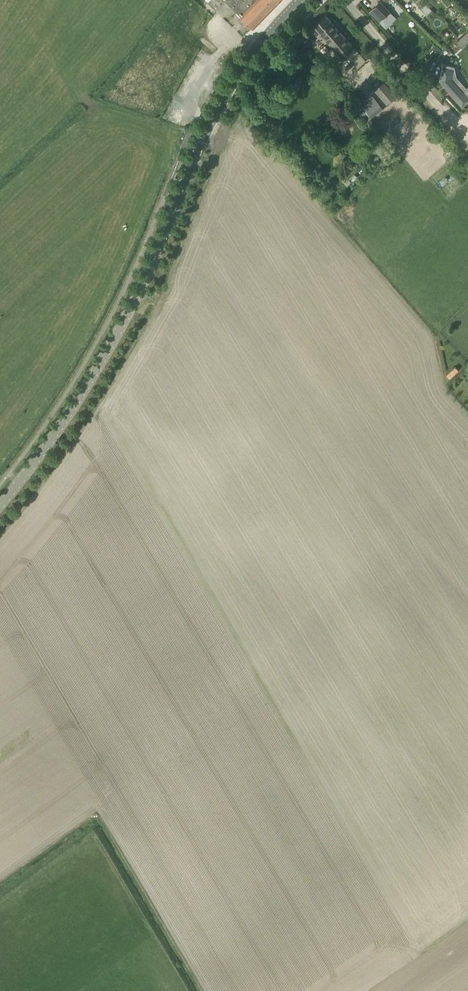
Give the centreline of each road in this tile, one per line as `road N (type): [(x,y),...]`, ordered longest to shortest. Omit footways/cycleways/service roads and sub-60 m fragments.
road 1 (tertiary): [(0,499),(78,401),(156,255),(211,121),(301,0)]
road 2 (residential): [(460,131),(343,0)]

